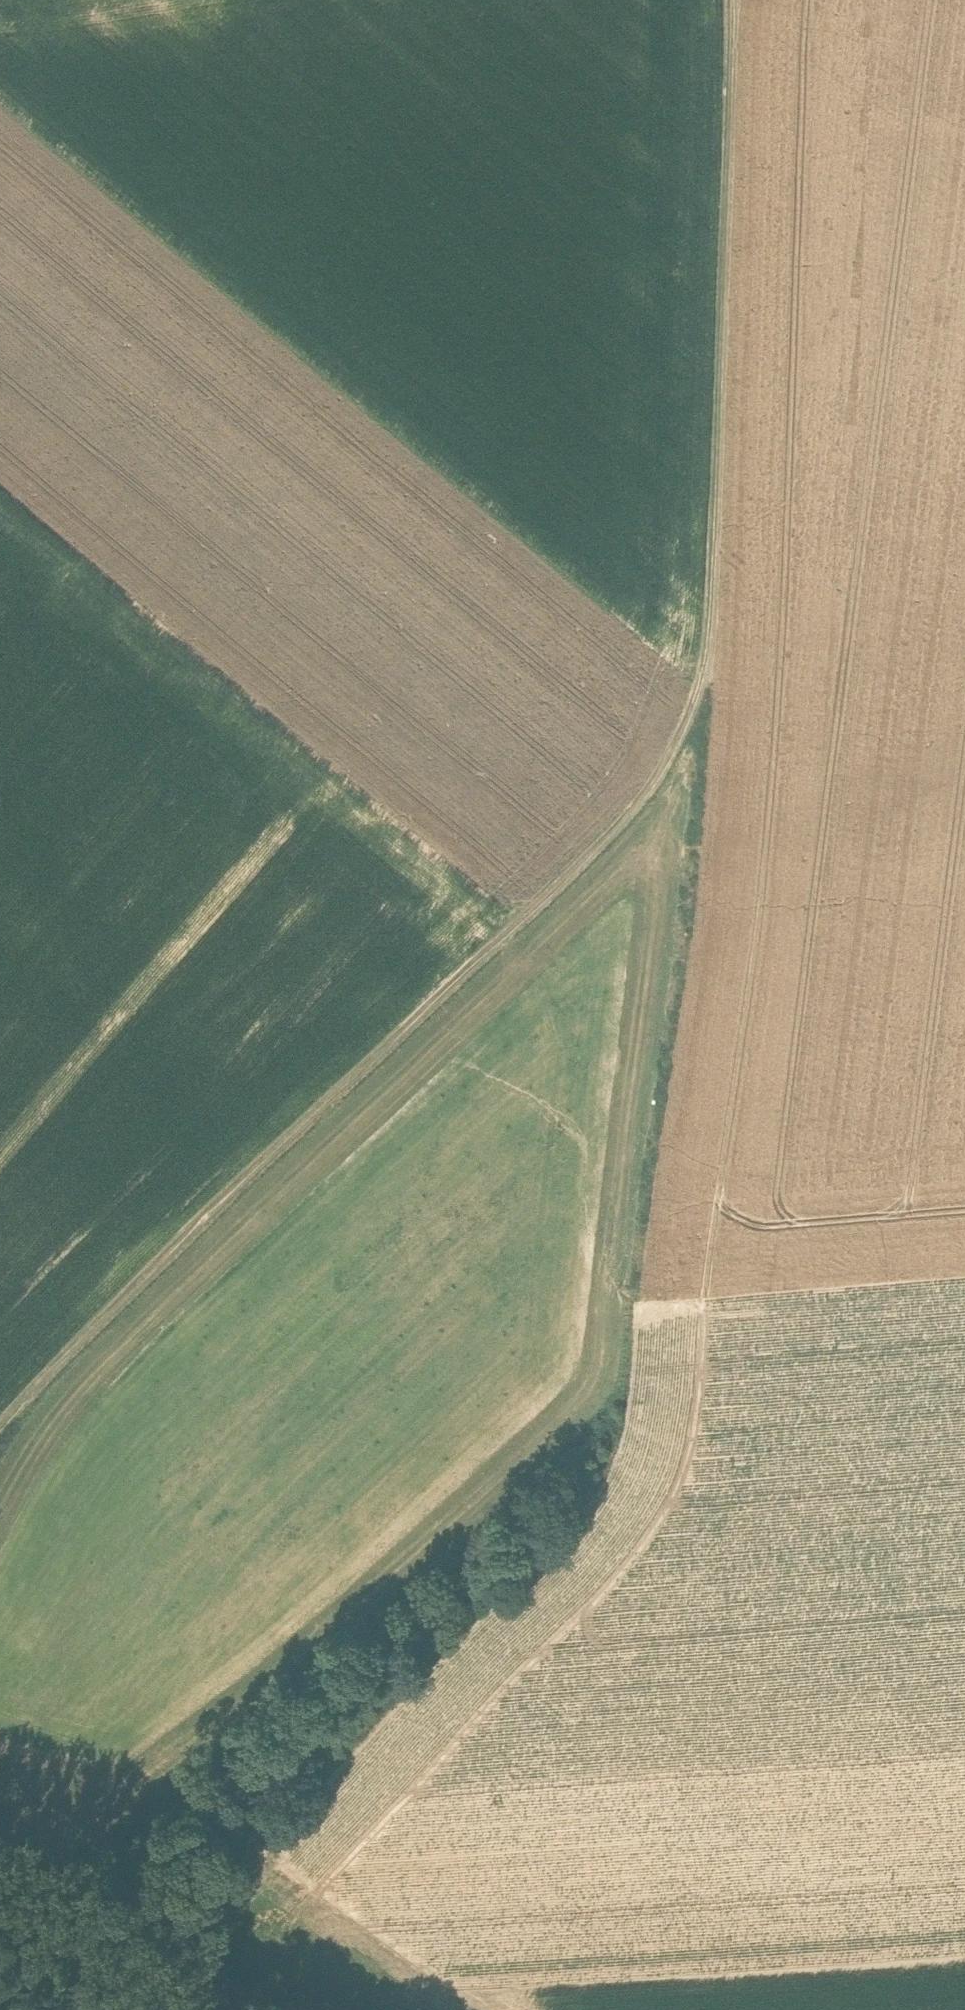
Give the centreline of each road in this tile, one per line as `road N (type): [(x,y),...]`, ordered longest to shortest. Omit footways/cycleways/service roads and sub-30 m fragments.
road 1 (track): [(732,0),(709,638),(695,702),(661,782),(605,855),(0,1440)]

